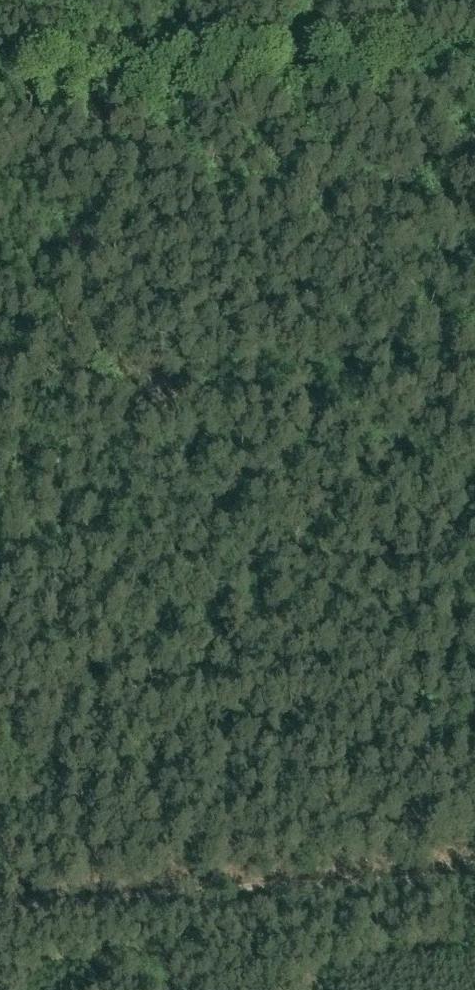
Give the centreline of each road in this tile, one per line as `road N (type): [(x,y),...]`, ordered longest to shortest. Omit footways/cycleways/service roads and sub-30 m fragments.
road 1 (track): [(474,73),(0,101)]
road 2 (track): [(0,902),(474,874)]

